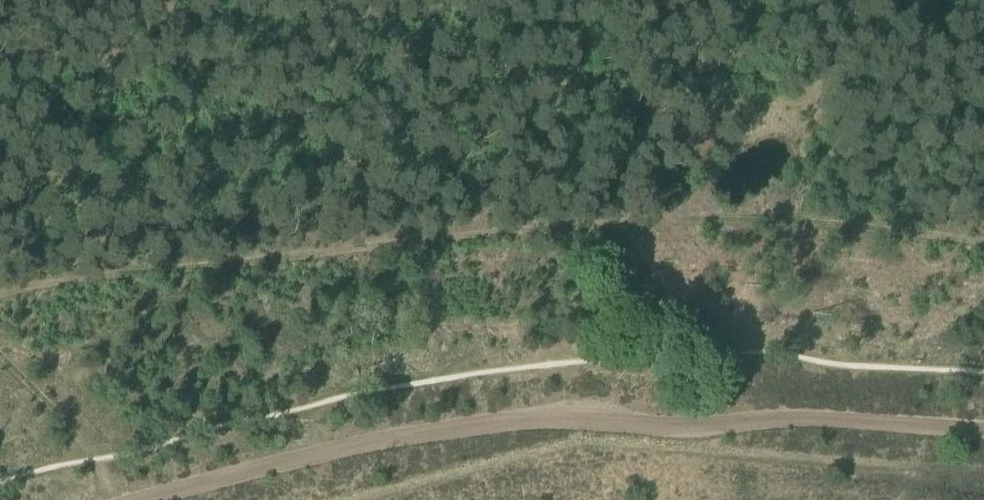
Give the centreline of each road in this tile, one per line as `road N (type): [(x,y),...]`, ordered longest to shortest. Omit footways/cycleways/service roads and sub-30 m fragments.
road 1 (track): [(0,299),(523,228),(788,221),(983,241)]
road 2 (track): [(141,499),(324,454),(545,417),(678,428),(791,418),(983,430)]
road 3 (track): [(0,350),(97,460),(119,499)]

